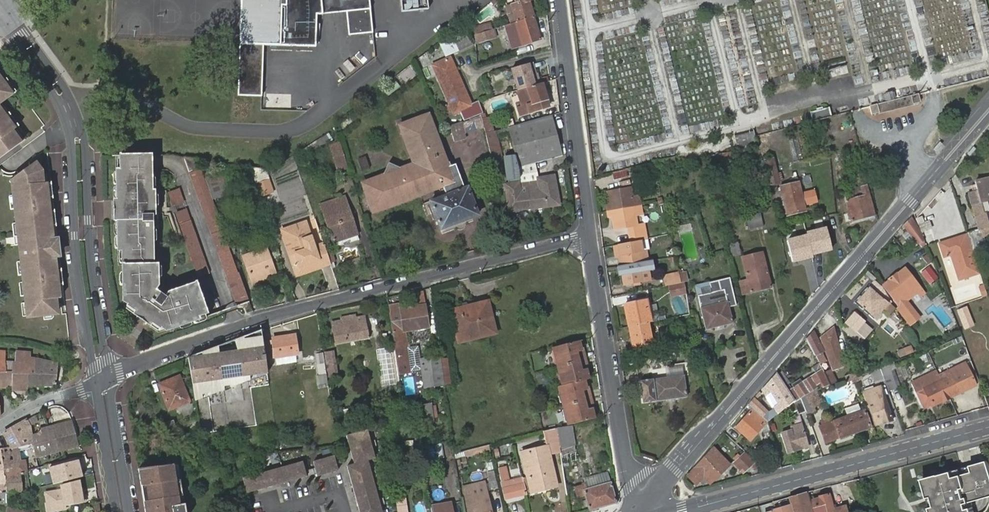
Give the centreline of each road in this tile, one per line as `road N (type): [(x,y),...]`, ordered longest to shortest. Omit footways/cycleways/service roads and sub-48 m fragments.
road 1 (tertiary): [(647,511),(673,467),(988,111)]
road 2 (residential): [(590,238),(306,308),(108,377)]
road 3 (residential): [(108,377),(82,125),(9,12)]
road 4 (residential): [(0,22),(69,129),(73,235),(95,384)]
road 5 (secondary): [(678,511),(988,427)]
road 6 (tertiary): [(638,511),(590,238)]
road 7 (tertiary): [(590,238),(559,0)]
road 8 (residential): [(128,511),(108,377)]
road 9 (residential): [(95,384),(117,511)]

